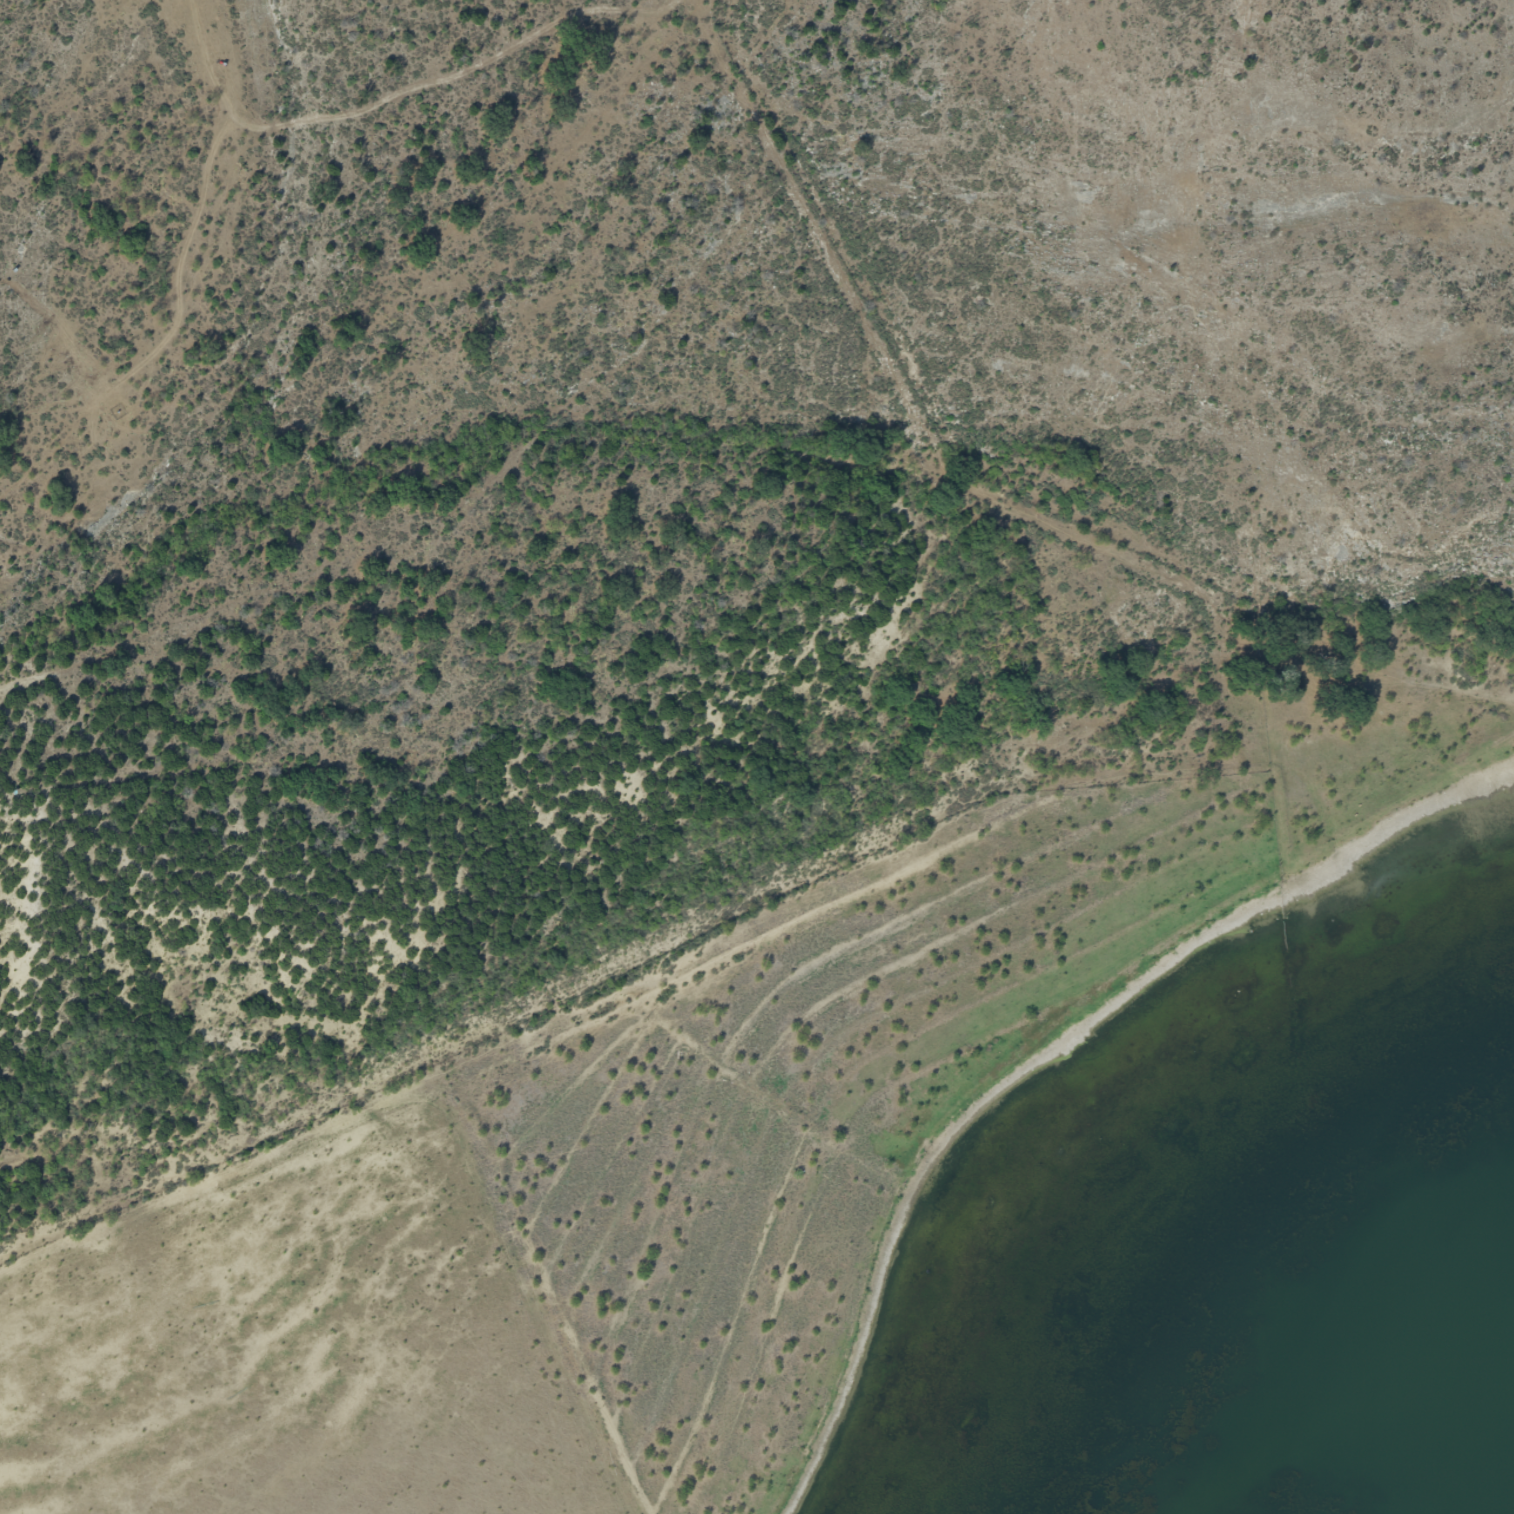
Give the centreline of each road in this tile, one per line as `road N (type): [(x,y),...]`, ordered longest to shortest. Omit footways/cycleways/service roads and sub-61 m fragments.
road 1 (residential): [(174,0),(211,44),(226,89),(316,144),(435,124),(664,29),(695,0)]

